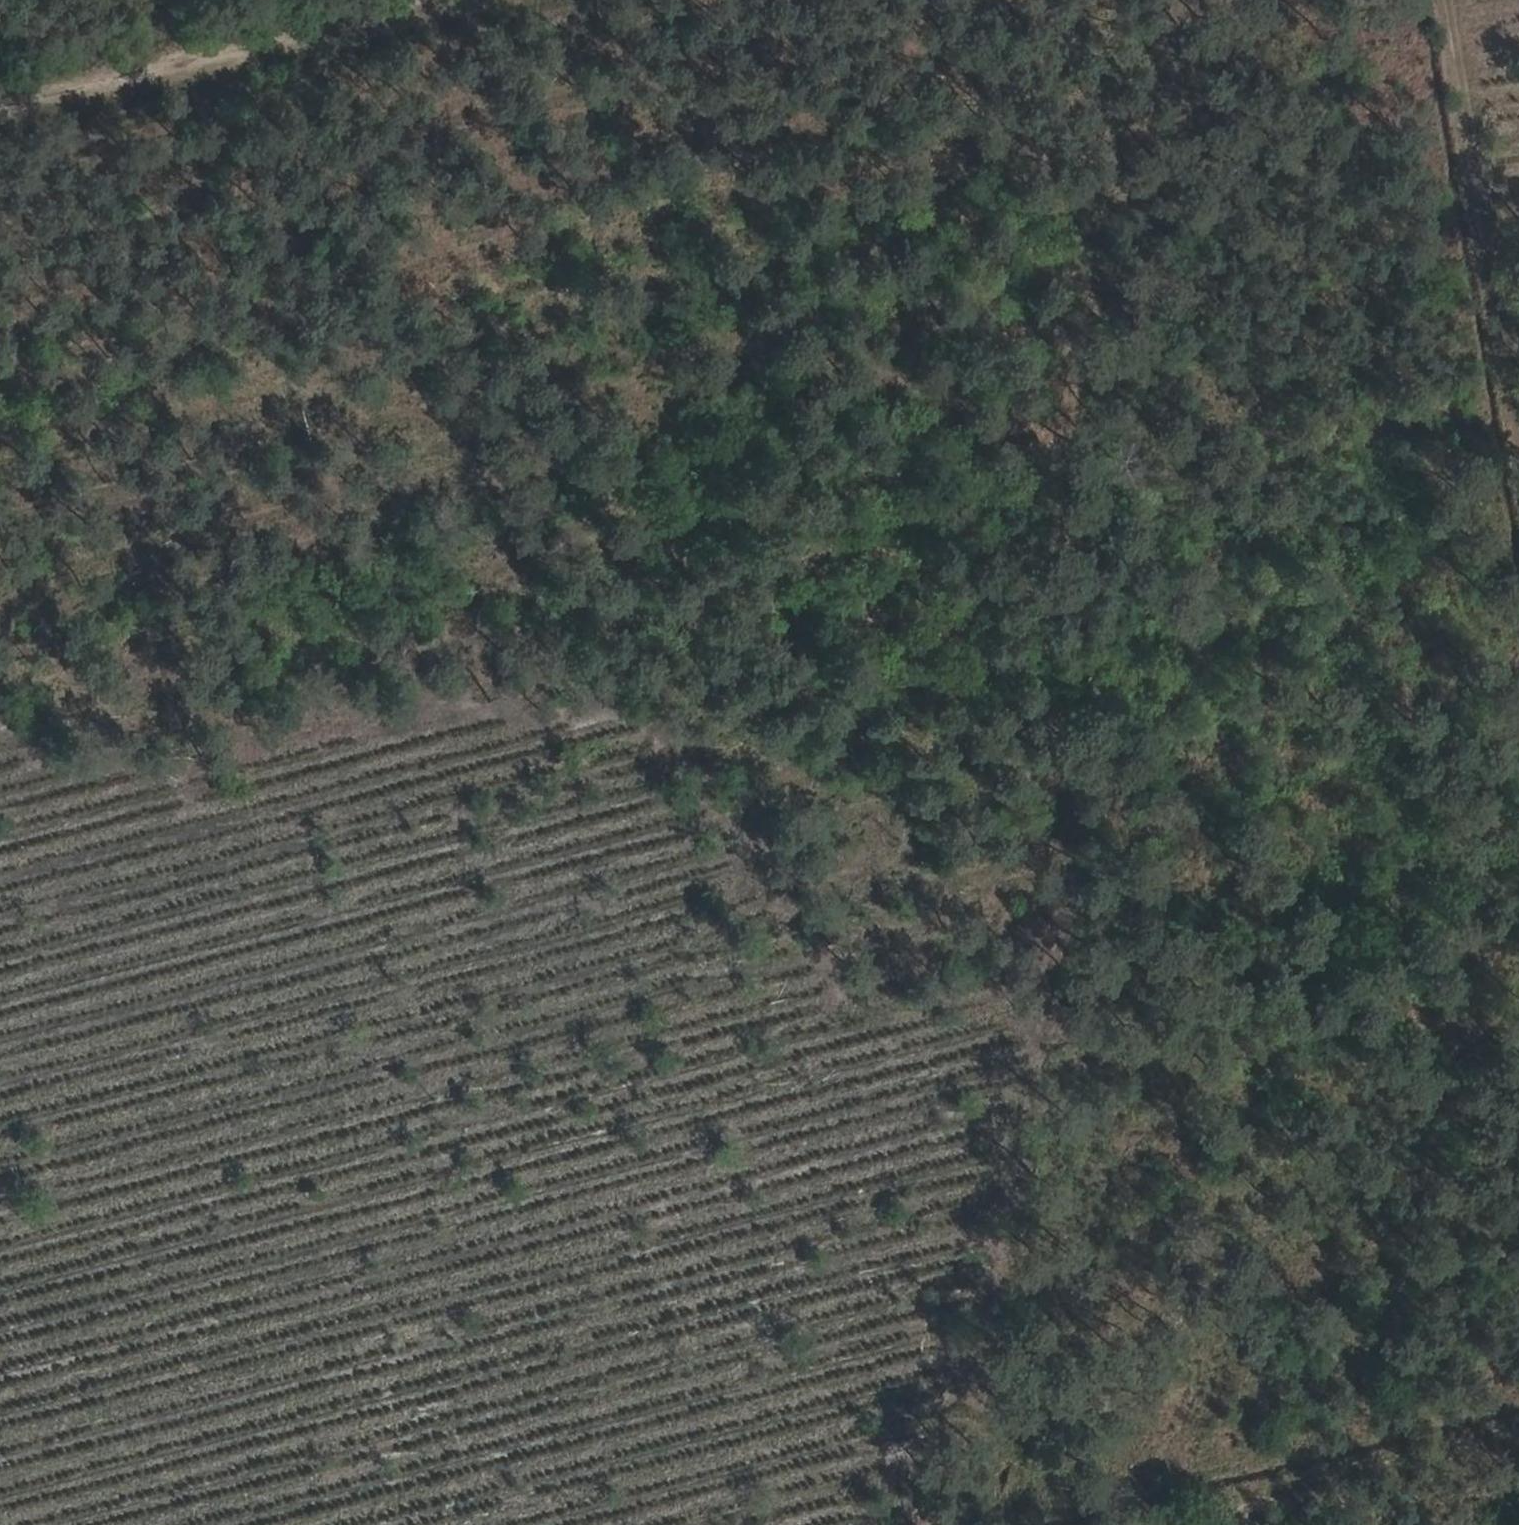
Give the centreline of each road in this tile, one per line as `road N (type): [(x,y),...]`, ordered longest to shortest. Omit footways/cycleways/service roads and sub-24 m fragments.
road 1 (track): [(0,107),(470,0)]
road 2 (track): [(1518,402),(1450,0)]

